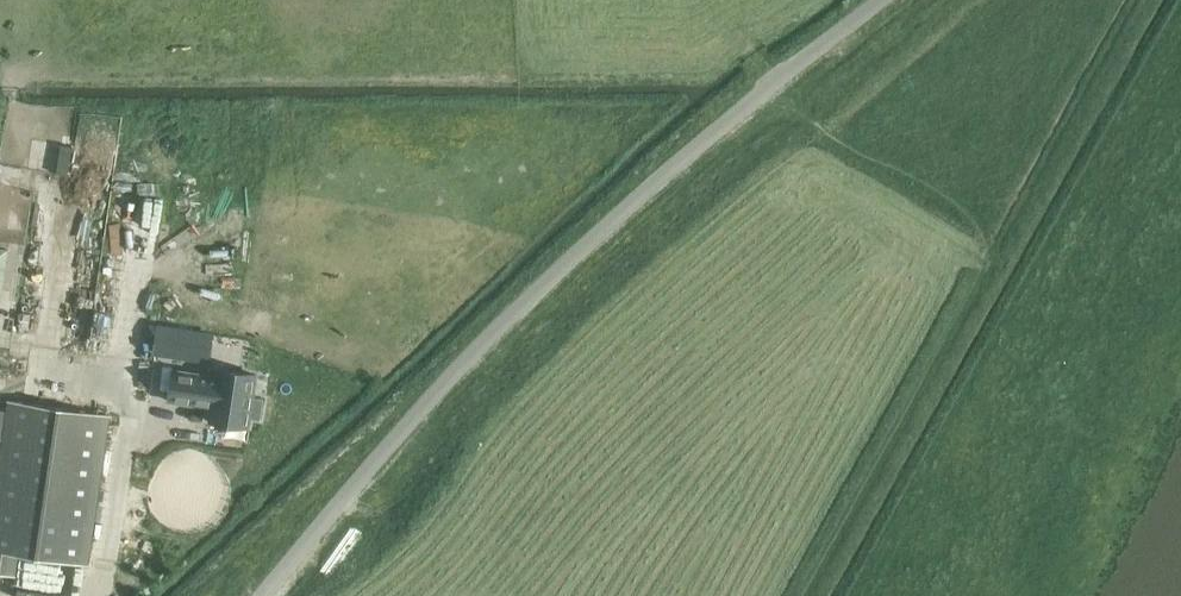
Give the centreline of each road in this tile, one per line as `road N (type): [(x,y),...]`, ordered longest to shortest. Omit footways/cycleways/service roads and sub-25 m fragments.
road 1 (unclassified): [(262,595),(509,317),(684,158),(879,0)]
road 2 (track): [(0,166),(36,179),(23,350),(126,406),(97,595)]
road 3 (track): [(1003,237),(772,86)]

